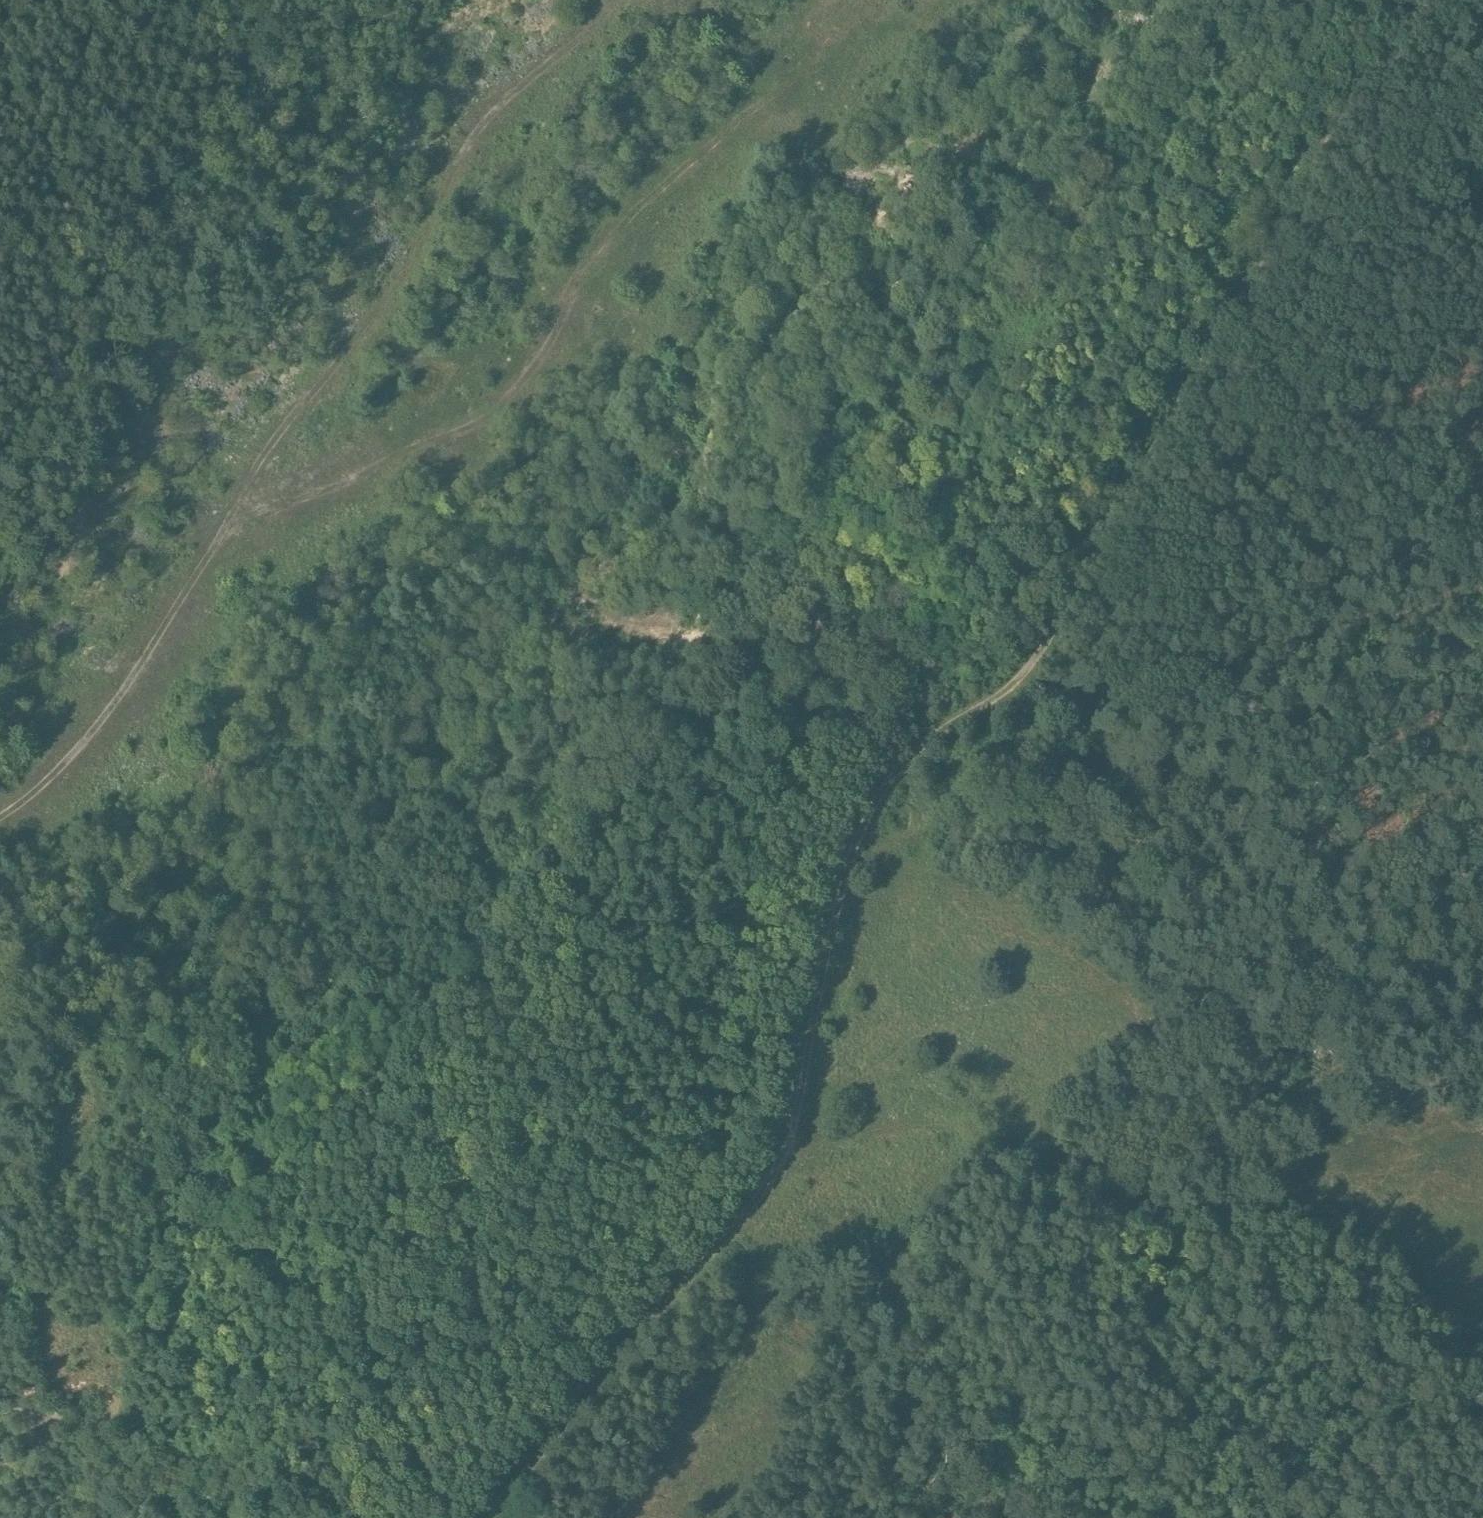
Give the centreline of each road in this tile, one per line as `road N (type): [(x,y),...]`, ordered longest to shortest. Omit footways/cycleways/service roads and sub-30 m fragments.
road 1 (track): [(490,1517),(778,1169),(807,1075),(834,924),(870,814),(913,754),(967,717)]
road 2 (track): [(1454,0),(1370,75),(1335,120),(1035,661),(967,717)]

